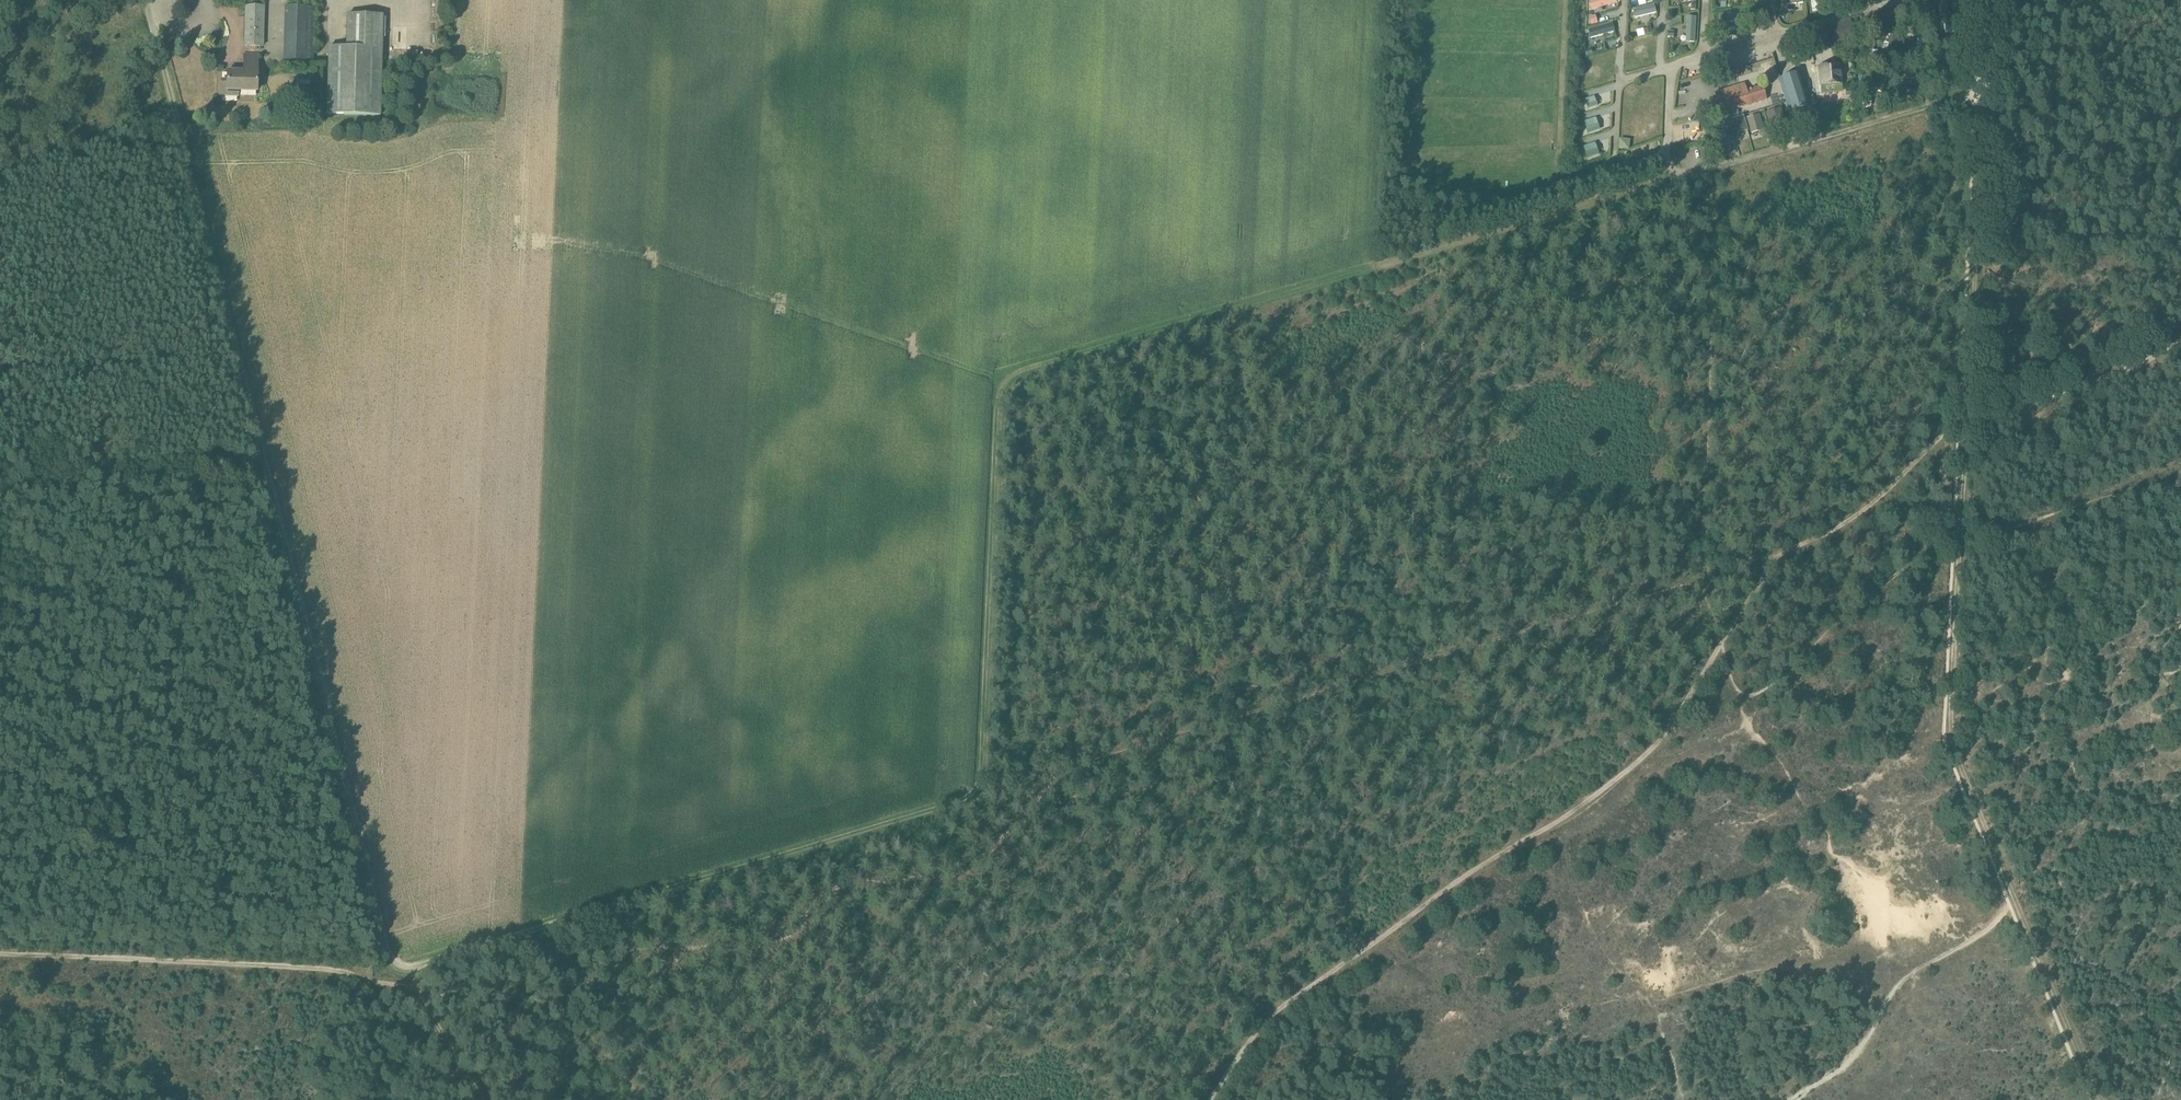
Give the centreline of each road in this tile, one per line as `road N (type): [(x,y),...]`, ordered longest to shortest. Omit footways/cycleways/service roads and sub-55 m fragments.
road 1 (track): [(1059,770),(405,965),(390,956),(154,42)]
road 2 (track): [(981,791),(995,374),(1679,177)]
road 3 (track): [(1978,92),(1952,727),(2096,1099)]
road 4 (track): [(1207,1099),(1263,1018),(1646,760),(1786,543)]
road 5 (track): [(1697,569),(1373,679),(1059,770)]
road 6 (track): [(2180,330),(2153,348),(1943,423),(1845,522),(1786,543)]
road 7 (track): [(0,956),(377,976),(430,1001)]
road 8 (track): [(1679,177),(1978,92),(1983,0)]
road 9 (track): [(1707,170),(1697,569)]
road 10 (track): [(430,1001),(463,1010),(629,1016),(644,1099)]

